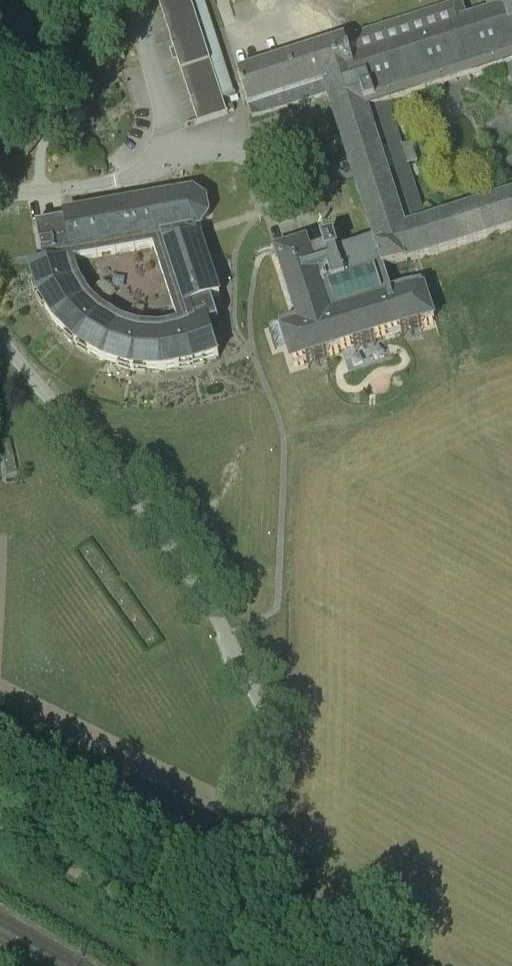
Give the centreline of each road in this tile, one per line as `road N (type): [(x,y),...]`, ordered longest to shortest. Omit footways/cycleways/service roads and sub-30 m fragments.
road 1 (unclassified): [(251,965),(273,758),(261,704),(190,574),(0,336)]
road 2 (unclassified): [(136,0),(165,141),(141,172),(124,178),(0,193)]
road 3 (unclassified): [(249,965),(0,830)]

